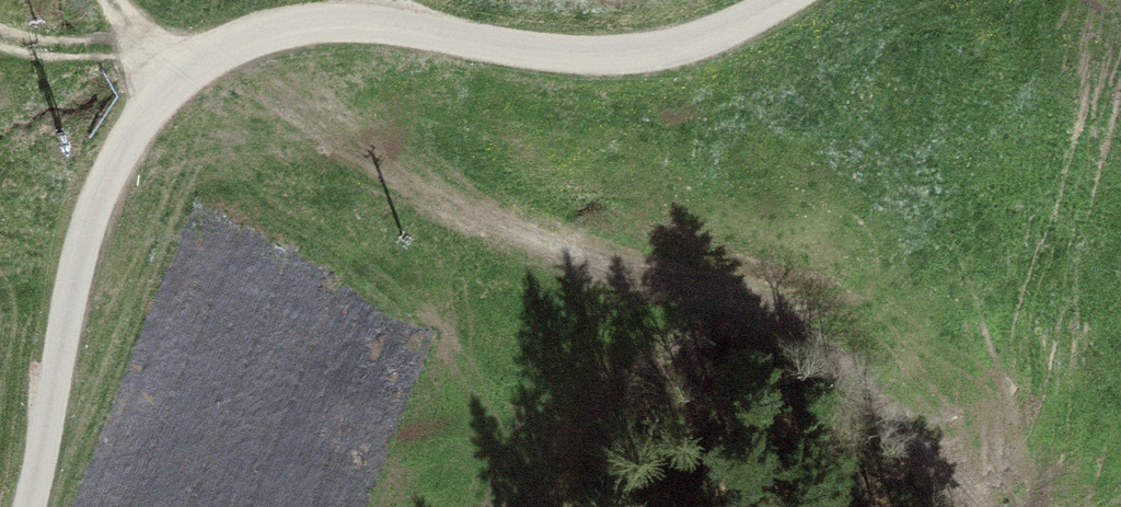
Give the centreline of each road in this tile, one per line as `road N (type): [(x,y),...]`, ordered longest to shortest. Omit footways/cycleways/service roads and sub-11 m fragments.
road 1 (unclassified): [(29,506),(92,215),(147,112),(197,63),(273,31),(366,22),(556,54),(657,51),(783,0)]
road 2 (track): [(959,506),(888,379),(763,292),(360,141),(168,86),(116,0)]

